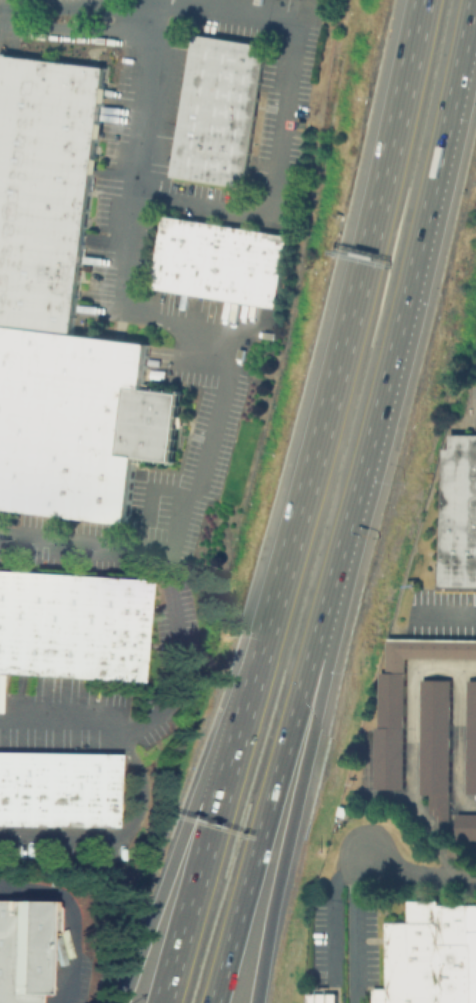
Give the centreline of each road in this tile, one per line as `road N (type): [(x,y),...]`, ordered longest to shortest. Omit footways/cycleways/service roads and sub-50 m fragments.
road 1 (motorway): [(330,596),(475,0)]
road 2 (motorway): [(422,0),(277,591)]
road 3 (motorway): [(277,591),(246,653),(120,1002)]
road 4 (motorway): [(277,591),(162,1002)]
road 5 (motorway): [(212,1002),(330,596)]
road 6 (motorway): [(254,1002),(330,661),(330,596)]

